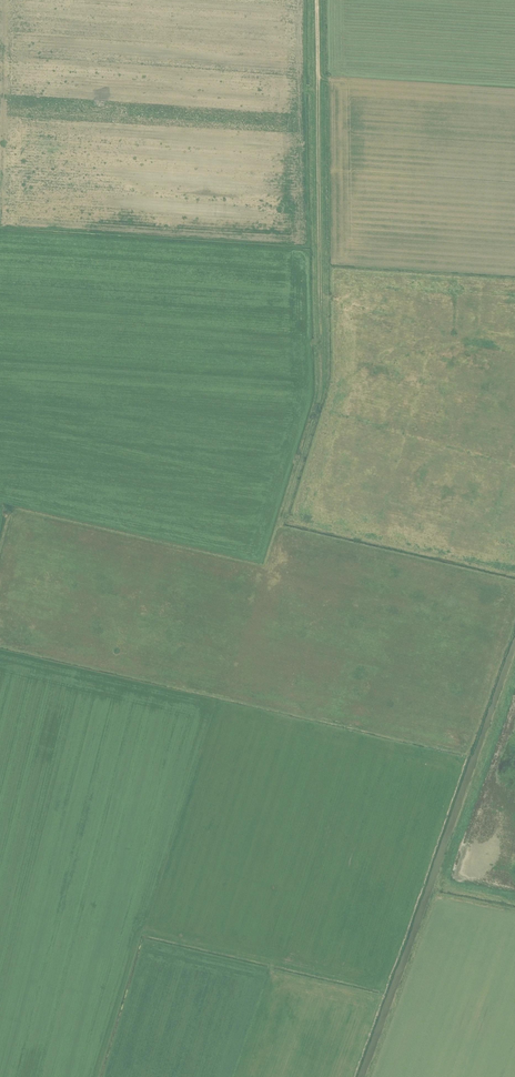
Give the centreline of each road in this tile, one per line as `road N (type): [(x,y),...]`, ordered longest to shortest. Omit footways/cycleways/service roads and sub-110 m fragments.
road 1 (track): [(316,0),(320,380),(279,529),(514,588)]
road 2 (track): [(514,597),(465,752)]

